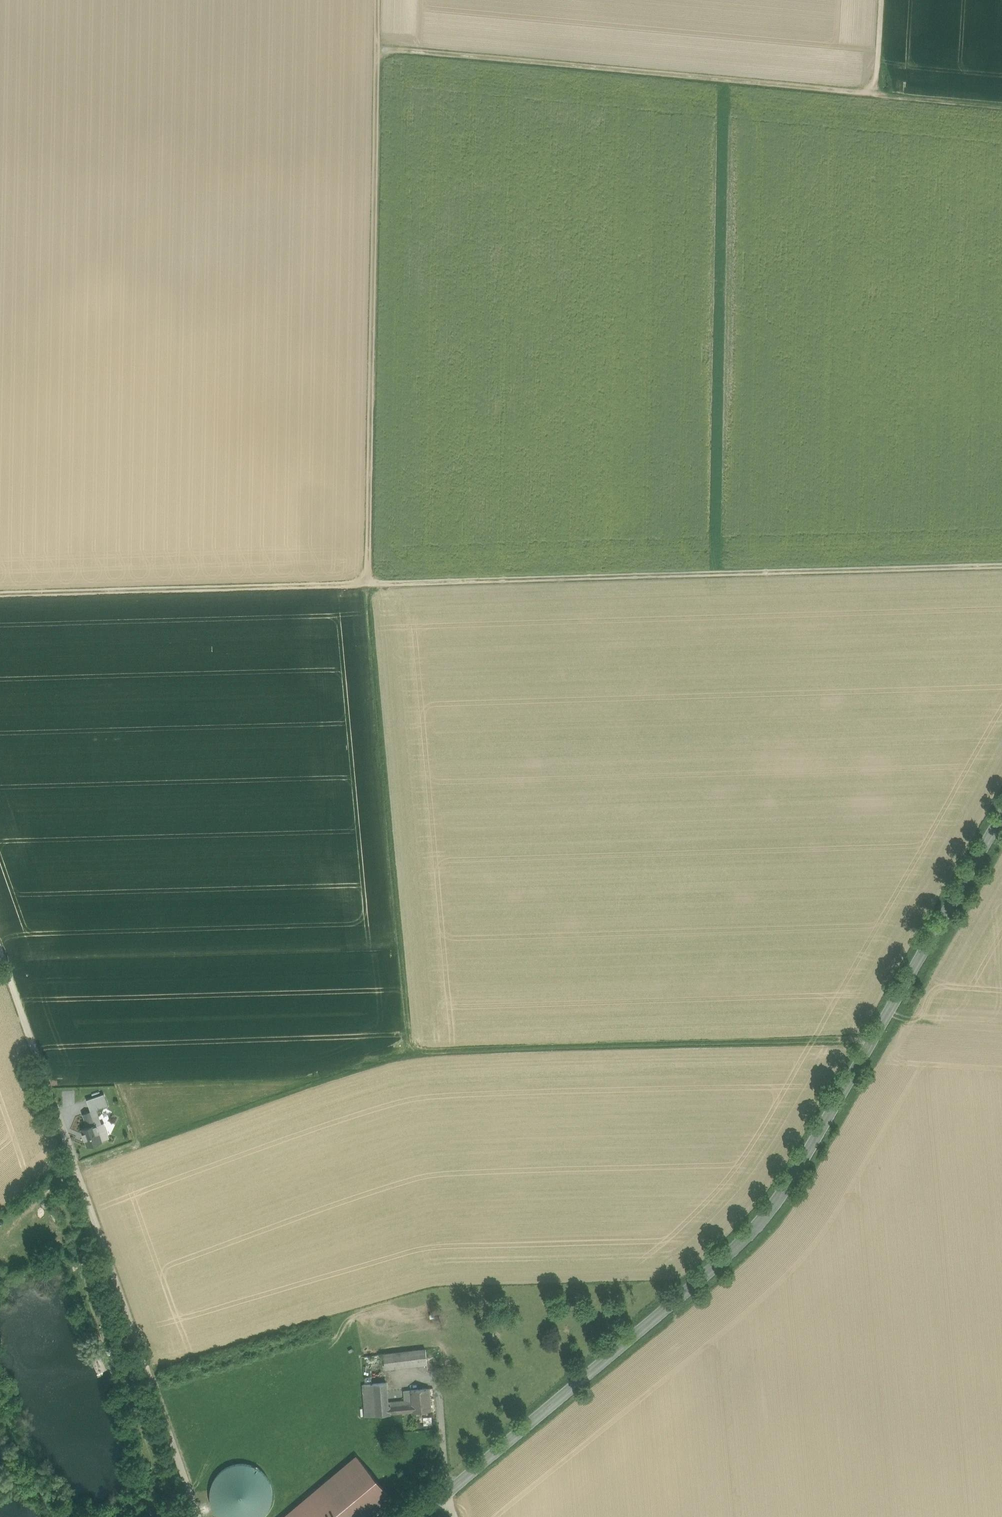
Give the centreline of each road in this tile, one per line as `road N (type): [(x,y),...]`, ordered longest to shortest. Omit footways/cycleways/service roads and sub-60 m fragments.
road 1 (track): [(410,1054),(368,548),(380,0)]
road 2 (track): [(1001,565),(0,594)]
road 3 (secondary): [(1001,818),(837,1107),(752,1233),(419,1516)]
road 4 (track): [(76,1164),(410,1054),(876,1041)]
road 5 (unclassified): [(198,1516),(0,950)]
road 6 (track): [(379,49),(866,91)]
road 7 (track): [(866,91),(1001,104)]

